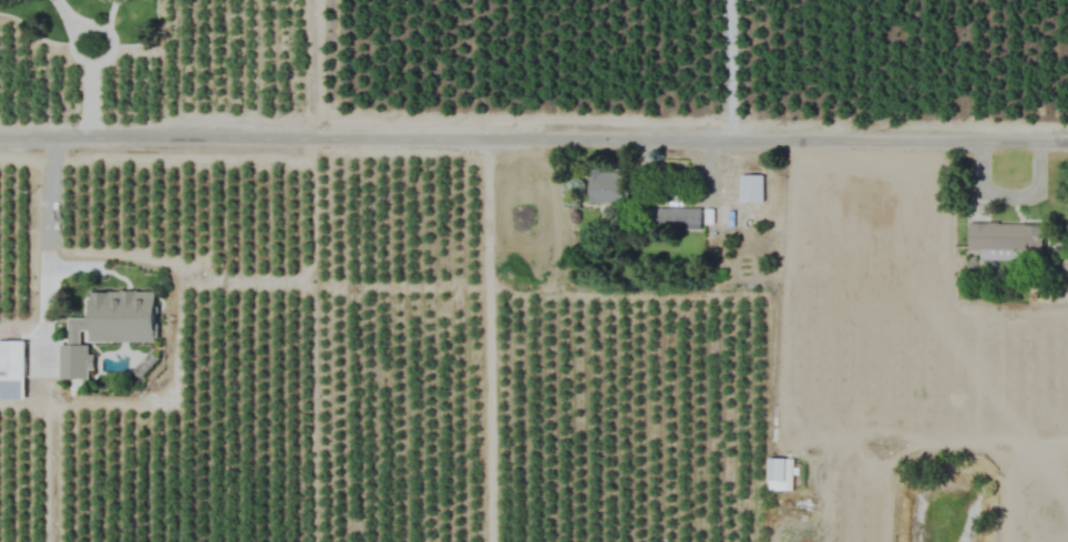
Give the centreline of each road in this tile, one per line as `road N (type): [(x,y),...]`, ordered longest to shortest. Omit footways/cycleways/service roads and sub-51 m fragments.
road 1 (residential): [(0,139),(1067,137)]

